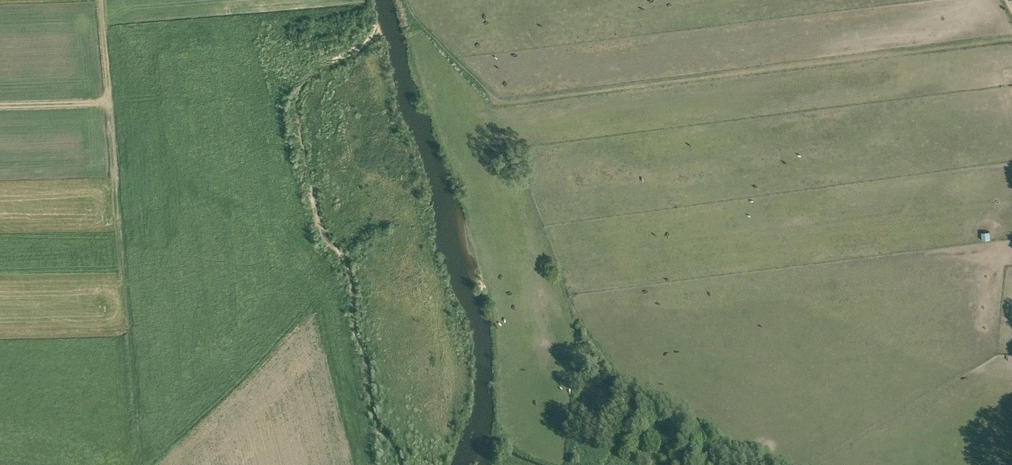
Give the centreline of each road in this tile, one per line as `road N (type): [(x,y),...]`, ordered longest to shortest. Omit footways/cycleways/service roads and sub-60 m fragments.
road 1 (track): [(406,0),(500,99),(1011,36)]
road 2 (track): [(0,106),(111,101),(108,0)]

